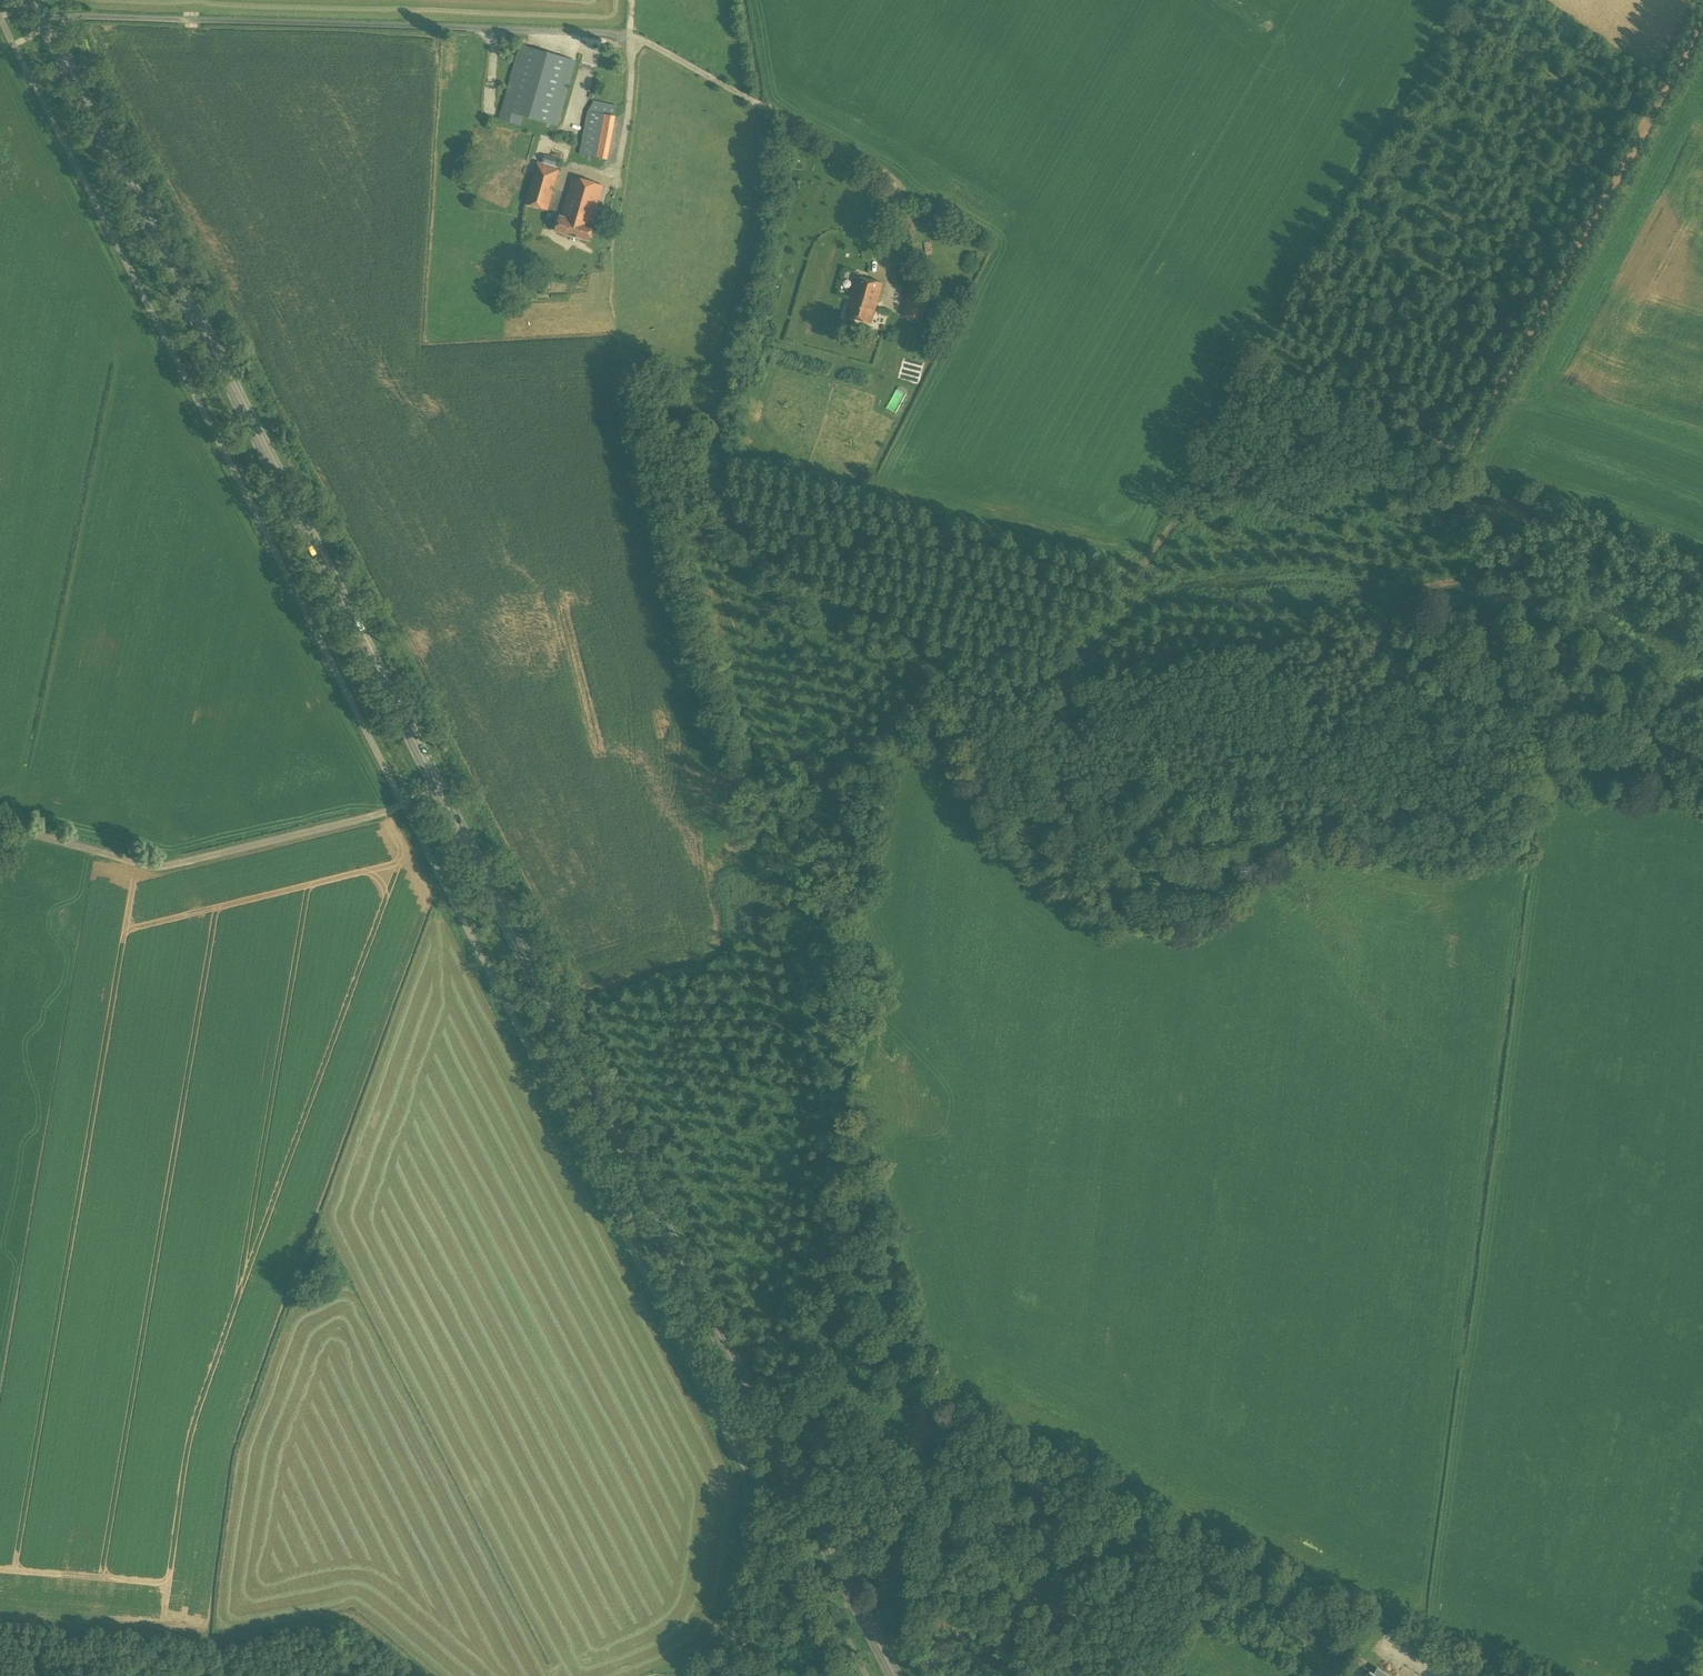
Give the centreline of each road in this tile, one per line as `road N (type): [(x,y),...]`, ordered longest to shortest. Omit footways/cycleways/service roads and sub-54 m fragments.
road 1 (primary): [(895,1675),(33,0)]
road 2 (track): [(1702,580),(1662,561),(1443,494),(1298,411),(1266,401),(1247,410),(1162,546),(1017,687),(970,687),(931,646),(810,593),(748,529),(722,550),(719,572),(776,746),(797,754),(820,783),(820,829),(869,963),(840,1087)]
road 3 (track): [(923,1433),(942,1422),(962,1426),(1486,1675)]
road 4 (track): [(855,1572),(923,1433),(925,1376),(840,1087)]

